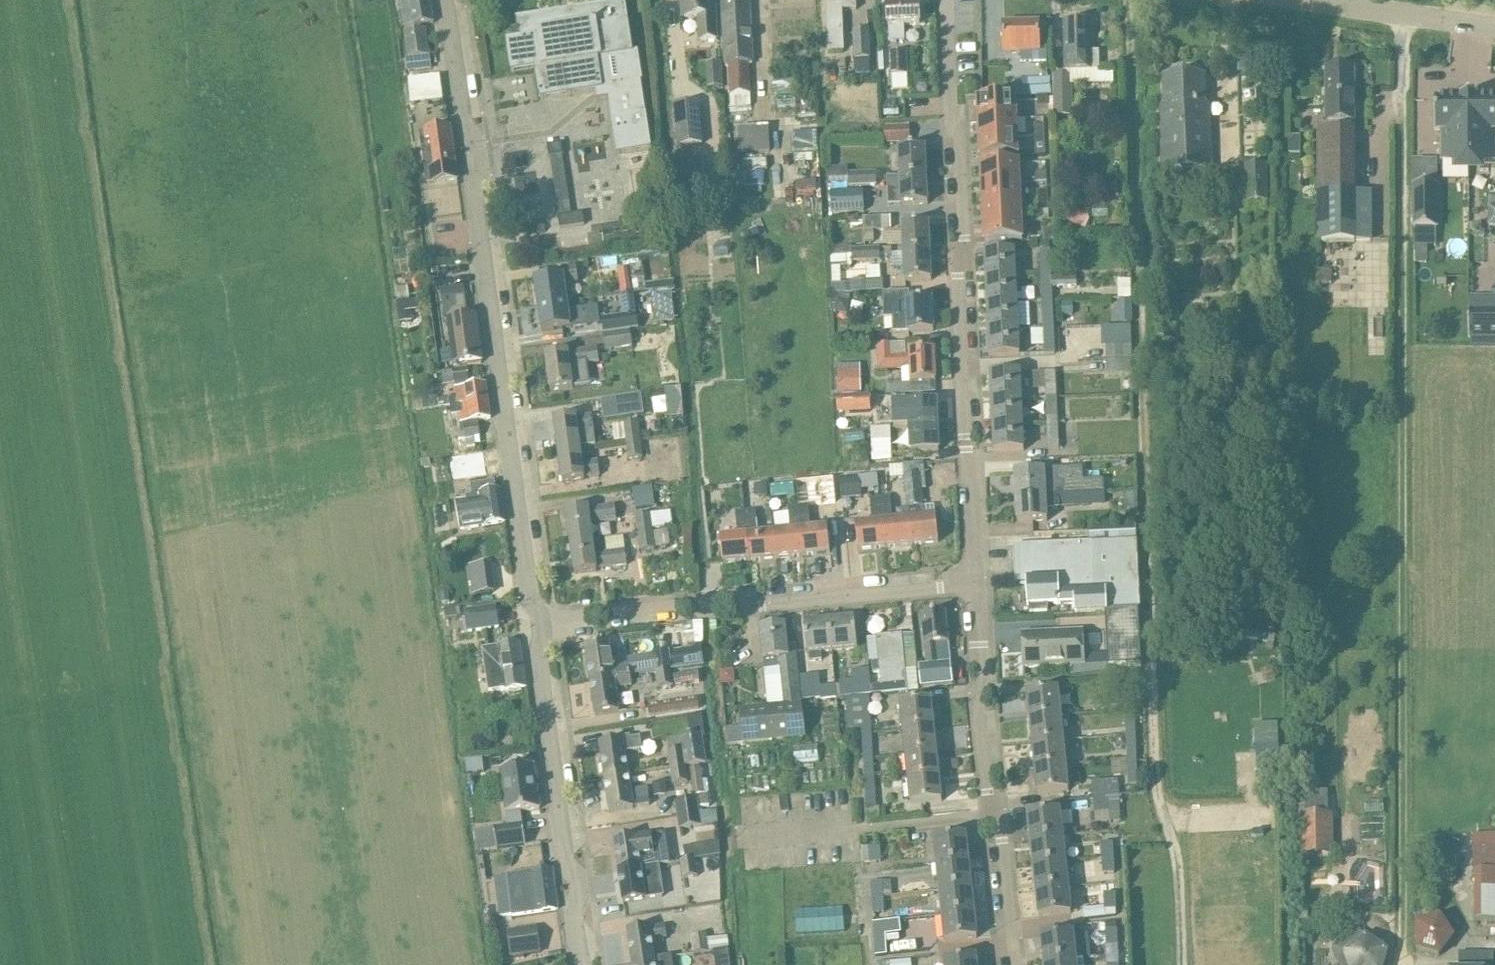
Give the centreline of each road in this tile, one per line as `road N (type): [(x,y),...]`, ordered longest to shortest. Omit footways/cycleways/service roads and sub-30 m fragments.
road 1 (track): [(1125,0),(1143,287),(1154,764),(1177,860),(1183,964)]
road 2 (track): [(1404,119),(1403,939)]
road 3 (unclassified): [(546,625),(527,581),(472,185),(475,149),(459,110),(443,0)]
road 4 (residential): [(977,585),(949,0)]
road 5 (residential): [(546,625),(726,602),(977,585)]
road 6 (residential): [(977,585),(987,792),(1015,964)]
road 7 (unclassified): [(583,964),(538,657),(546,625)]
road 8 (unclassified): [(1494,32),(1304,0)]

